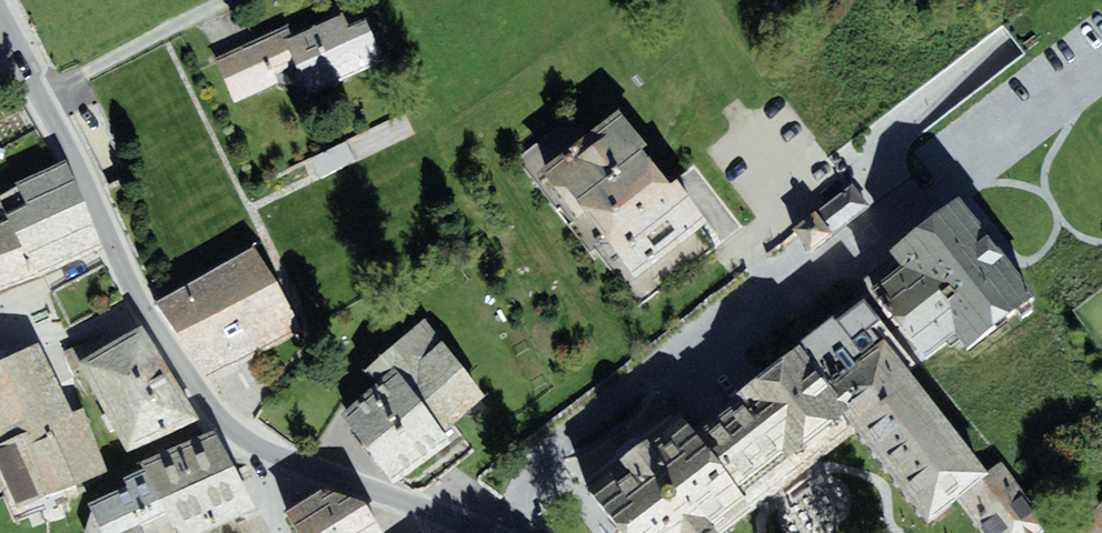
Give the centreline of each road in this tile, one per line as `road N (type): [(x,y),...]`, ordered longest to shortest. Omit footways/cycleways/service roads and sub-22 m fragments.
road 1 (residential): [(0,23),(142,307),(227,425),(281,457)]
road 2 (track): [(241,0),(41,97)]
road 3 (residential): [(281,457),(486,532)]

